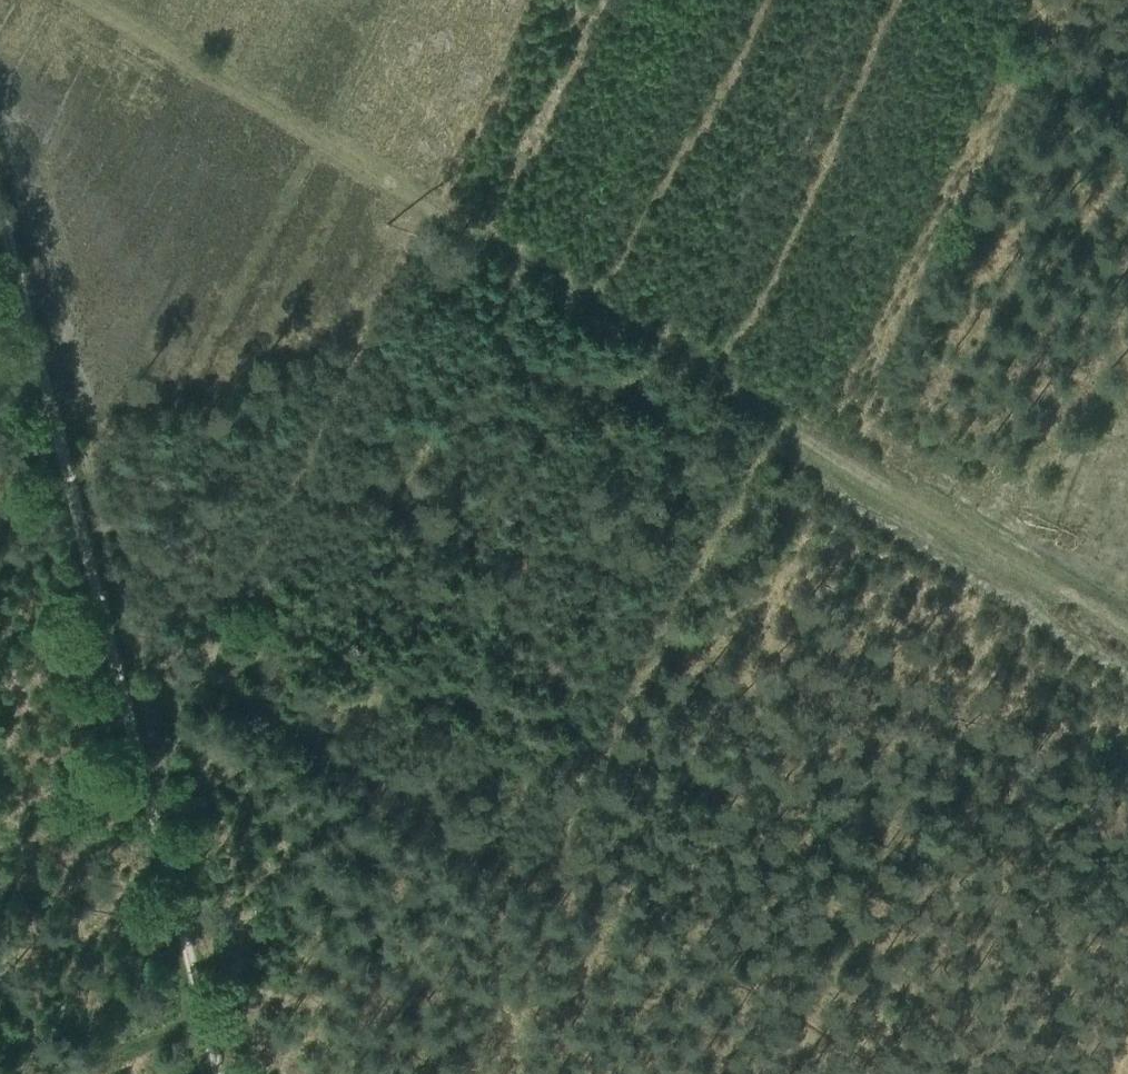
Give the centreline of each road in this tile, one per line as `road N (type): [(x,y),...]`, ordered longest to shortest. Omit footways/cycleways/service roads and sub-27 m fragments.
road 1 (track): [(94,0),(1127,627)]
road 2 (track): [(217,1073),(87,549)]
road 3 (track): [(87,549),(0,211)]

